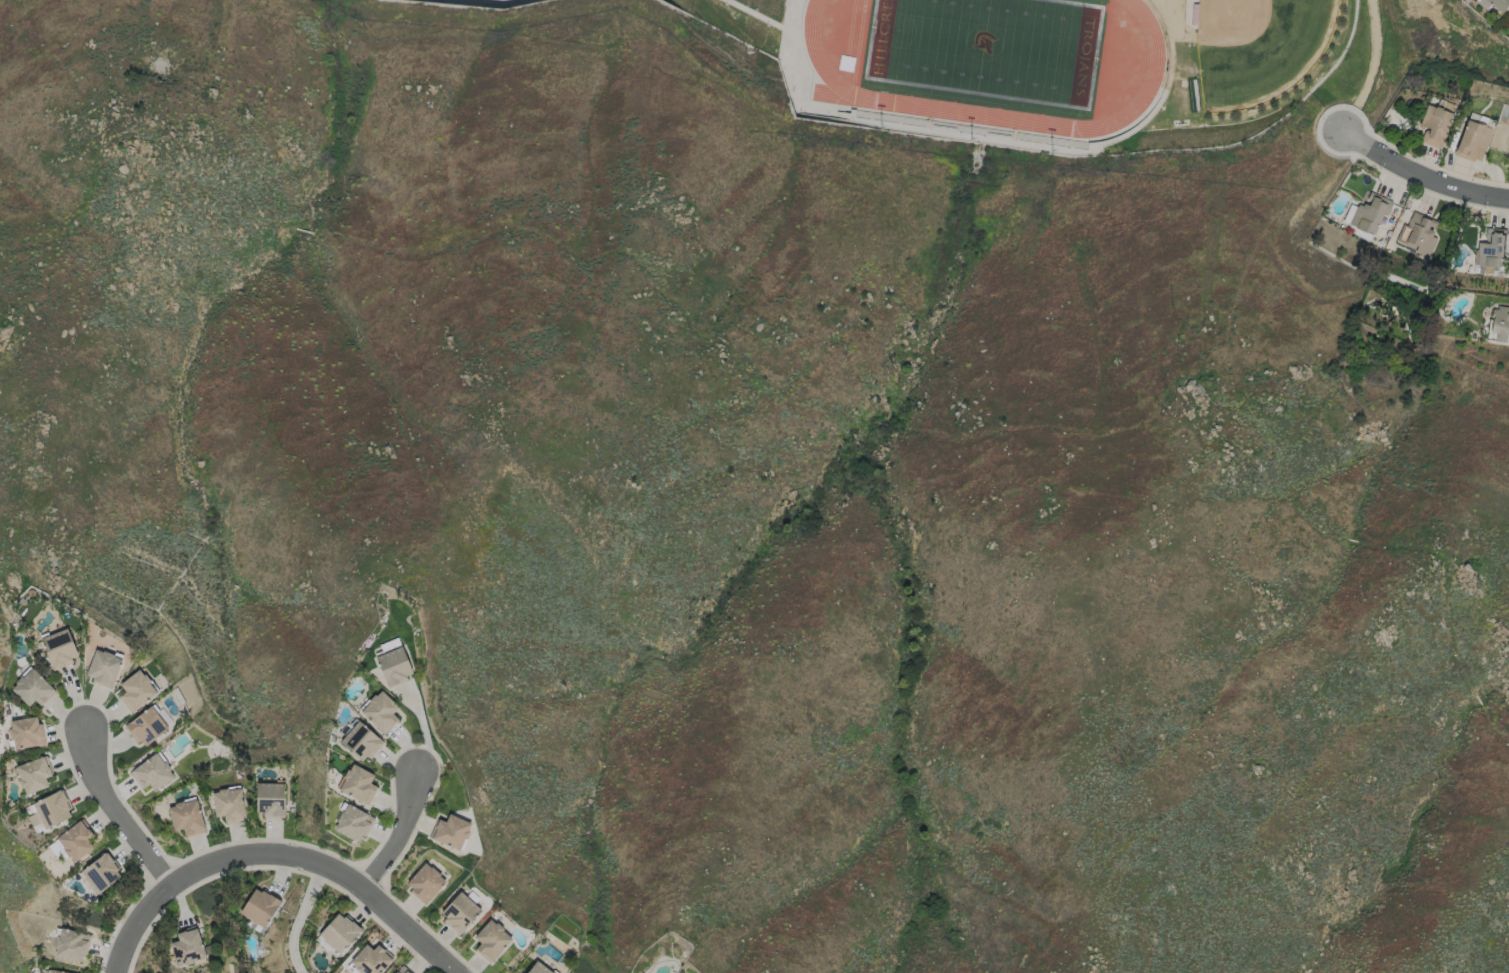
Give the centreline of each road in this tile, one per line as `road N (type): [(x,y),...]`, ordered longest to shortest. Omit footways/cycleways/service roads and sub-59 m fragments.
road 1 (residential): [(118,972),(136,928),(173,886),(200,870),(263,856),(343,875),(456,972)]
road 2 (residential): [(1343,133),(1472,194),(1508,197)]
road 3 (residential): [(87,733),(109,801),(173,886)]
road 4 (residential): [(365,889),(405,833),(418,774)]

